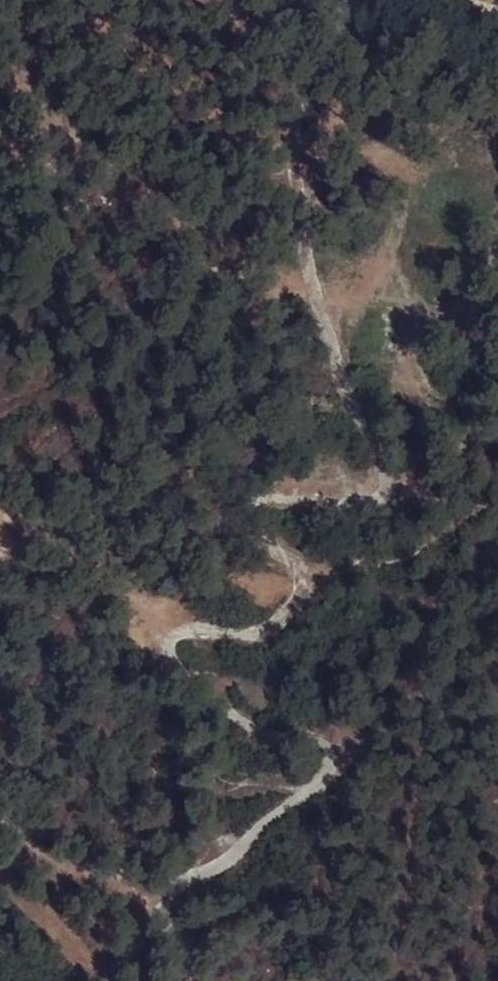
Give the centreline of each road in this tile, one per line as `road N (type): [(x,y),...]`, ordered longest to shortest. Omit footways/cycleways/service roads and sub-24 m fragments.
road 1 (track): [(191,980),(186,954),(162,914),(164,901),(229,859),(318,783),(325,761),(321,749),(232,721),(179,685),(167,651),(186,632),(267,631),(297,604),(299,570),(259,538),(250,507),(279,494),(369,501),(386,481),(309,278),(295,173),(300,92),(334,40),(343,0)]
road 2 (track): [(0,551),(27,550),(68,568),(167,651)]

